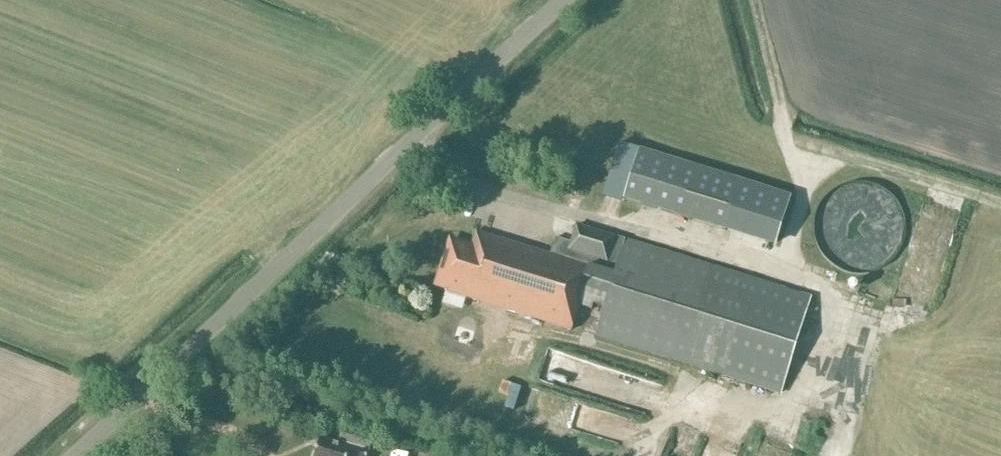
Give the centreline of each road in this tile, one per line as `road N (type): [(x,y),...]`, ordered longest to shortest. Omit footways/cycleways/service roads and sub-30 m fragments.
road 1 (unclassified): [(81,455),(564,0)]

